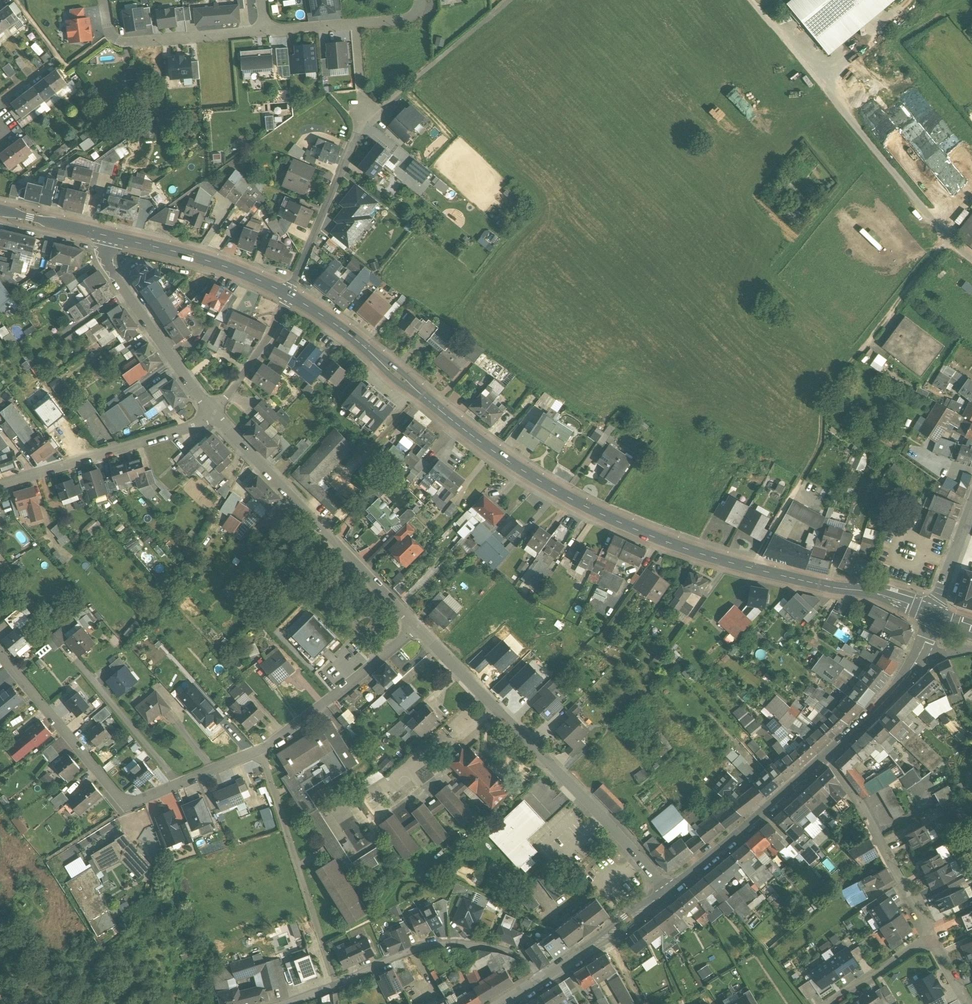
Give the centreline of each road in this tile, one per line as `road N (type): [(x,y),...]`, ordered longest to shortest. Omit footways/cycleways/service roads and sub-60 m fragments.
road 1 (tertiary): [(935,613),(725,561),(596,511),(484,445),(290,294)]
road 2 (residential): [(419,630),(263,748),(126,805),(0,652)]
road 3 (track): [(753,569),(821,441),(824,397),(947,240)]
road 4 (residential): [(671,890),(419,630)]
road 5 (track): [(971,259),(947,240),(751,0)]
road 6 (residential): [(419,630),(214,414)]
road 7 (residential): [(283,1003),(438,942),(519,955),(544,979)]
road 8 (residential): [(0,488),(214,414)]
road 9 (residential): [(214,414),(108,261),(108,234)]
road 10 (residential): [(930,937),(858,799),(824,758)]
road 11 (tertiary): [(671,890),(824,758)]
road 12 (residential): [(103,0),(109,37),(122,44),(266,30)]
road 13 (tertiary): [(290,294),(225,265),(108,234)]
road 14 (residential): [(362,123),(290,294)]
road 15 (tertiary): [(544,979),(671,890)]
road 16 (tertiary): [(824,758),(879,709),(922,650)]
road 17 (residential): [(290,294),(265,347),(214,414)]
road 18 (track): [(511,0),(417,78)]
road 19 (residential): [(930,937),(829,1003)]

